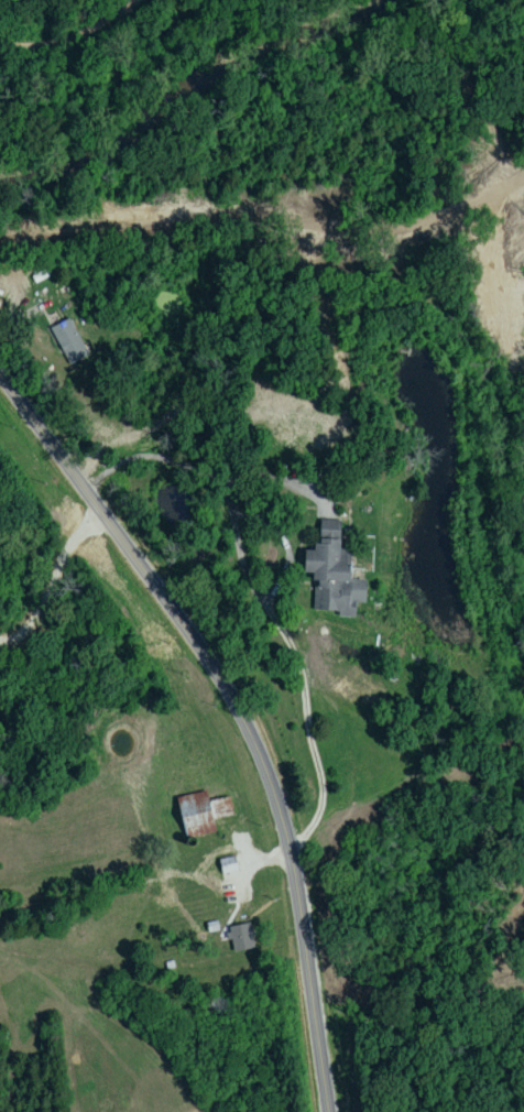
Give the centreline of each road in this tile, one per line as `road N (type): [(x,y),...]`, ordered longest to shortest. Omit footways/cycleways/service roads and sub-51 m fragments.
road 1 (tertiary): [(327,1111),(287,849),(264,759),(204,645),(0,371)]
road 2 (residential): [(287,849),(309,822),(318,792),(301,723),(302,668),(231,555),(215,480),(190,460),(148,453),(114,454),(77,477)]

